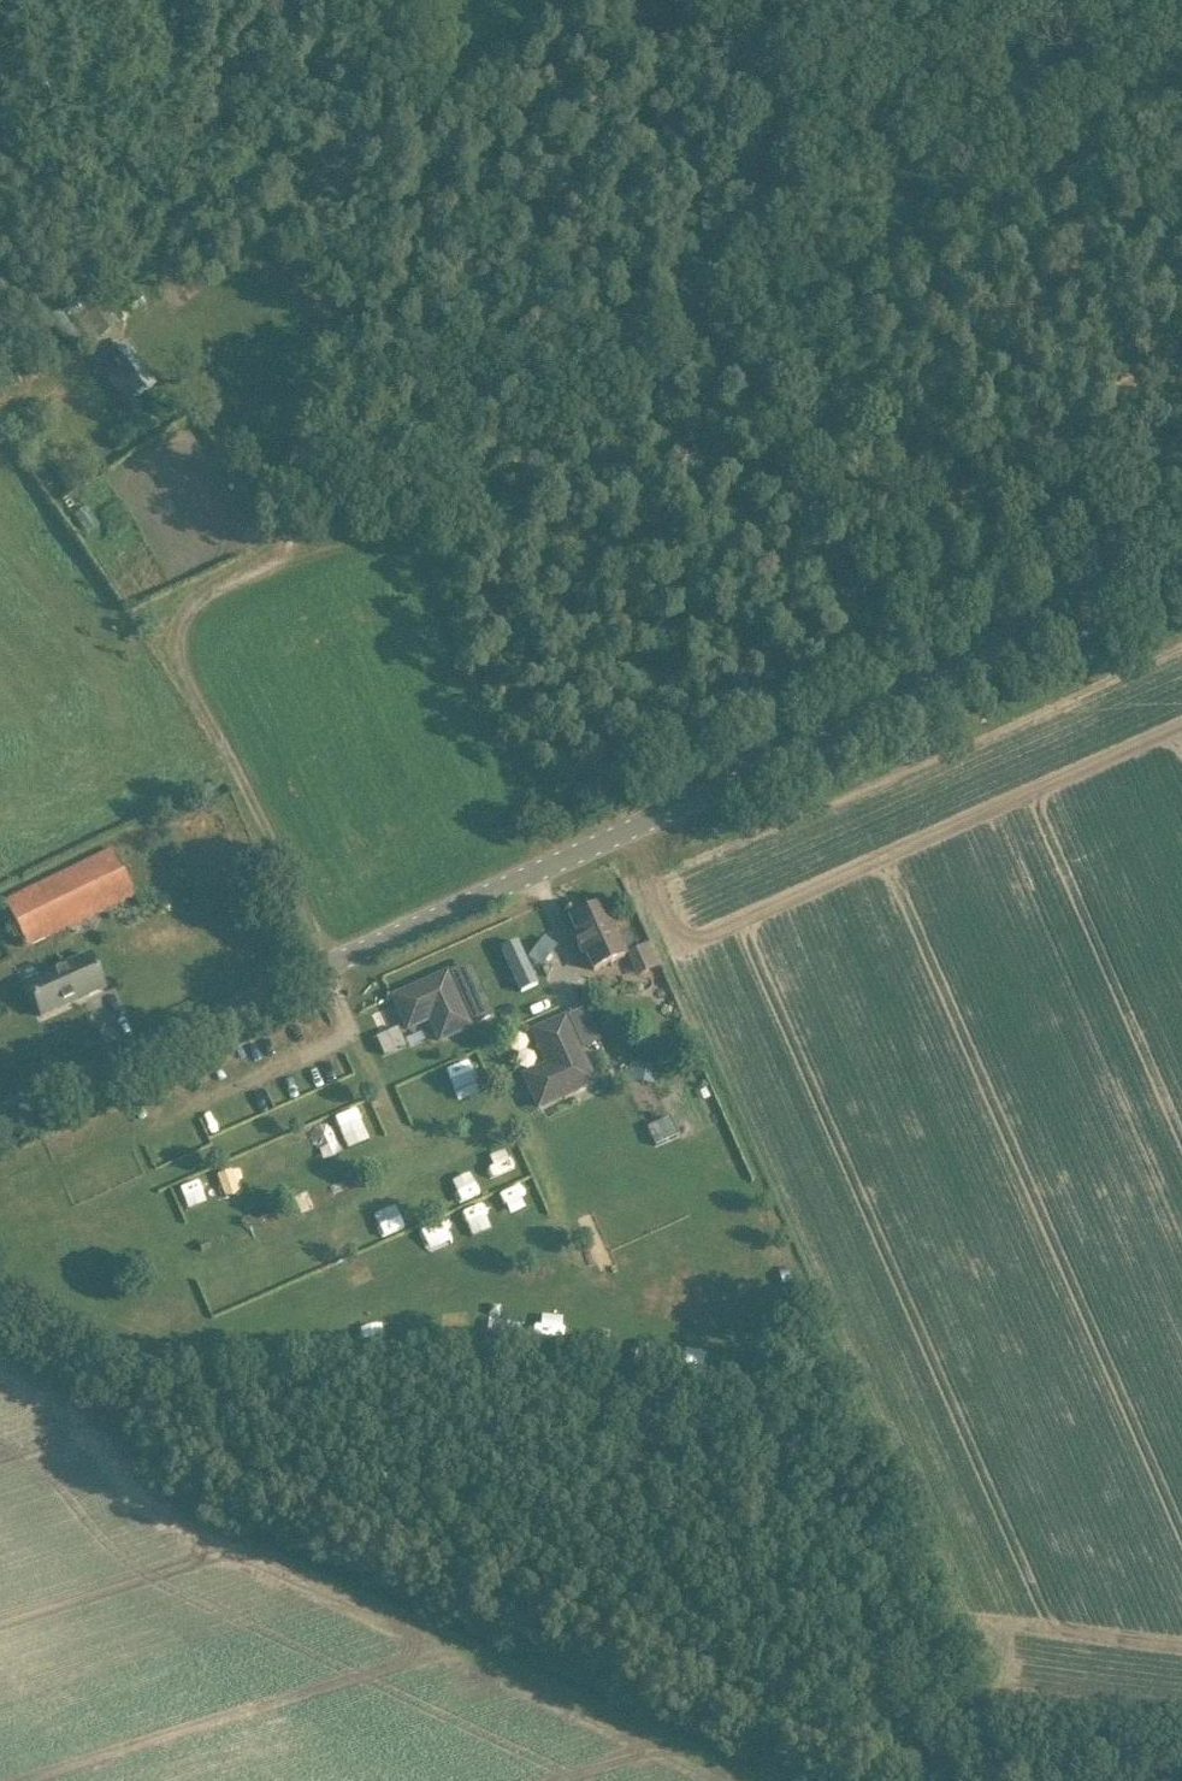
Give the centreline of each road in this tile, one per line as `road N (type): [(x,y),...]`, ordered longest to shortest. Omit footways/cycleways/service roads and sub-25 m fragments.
road 1 (unclassified): [(0,1113),(1181,578)]
road 2 (track): [(329,967),(181,658),(181,624),(188,603),(219,584),(363,529),(391,528),(461,503),(502,474)]
road 3 (track): [(816,250),(1181,56)]
road 4 (track): [(502,474),(704,320),(816,250)]
road 5 (track): [(816,250),(828,213),(819,143),(721,0)]

